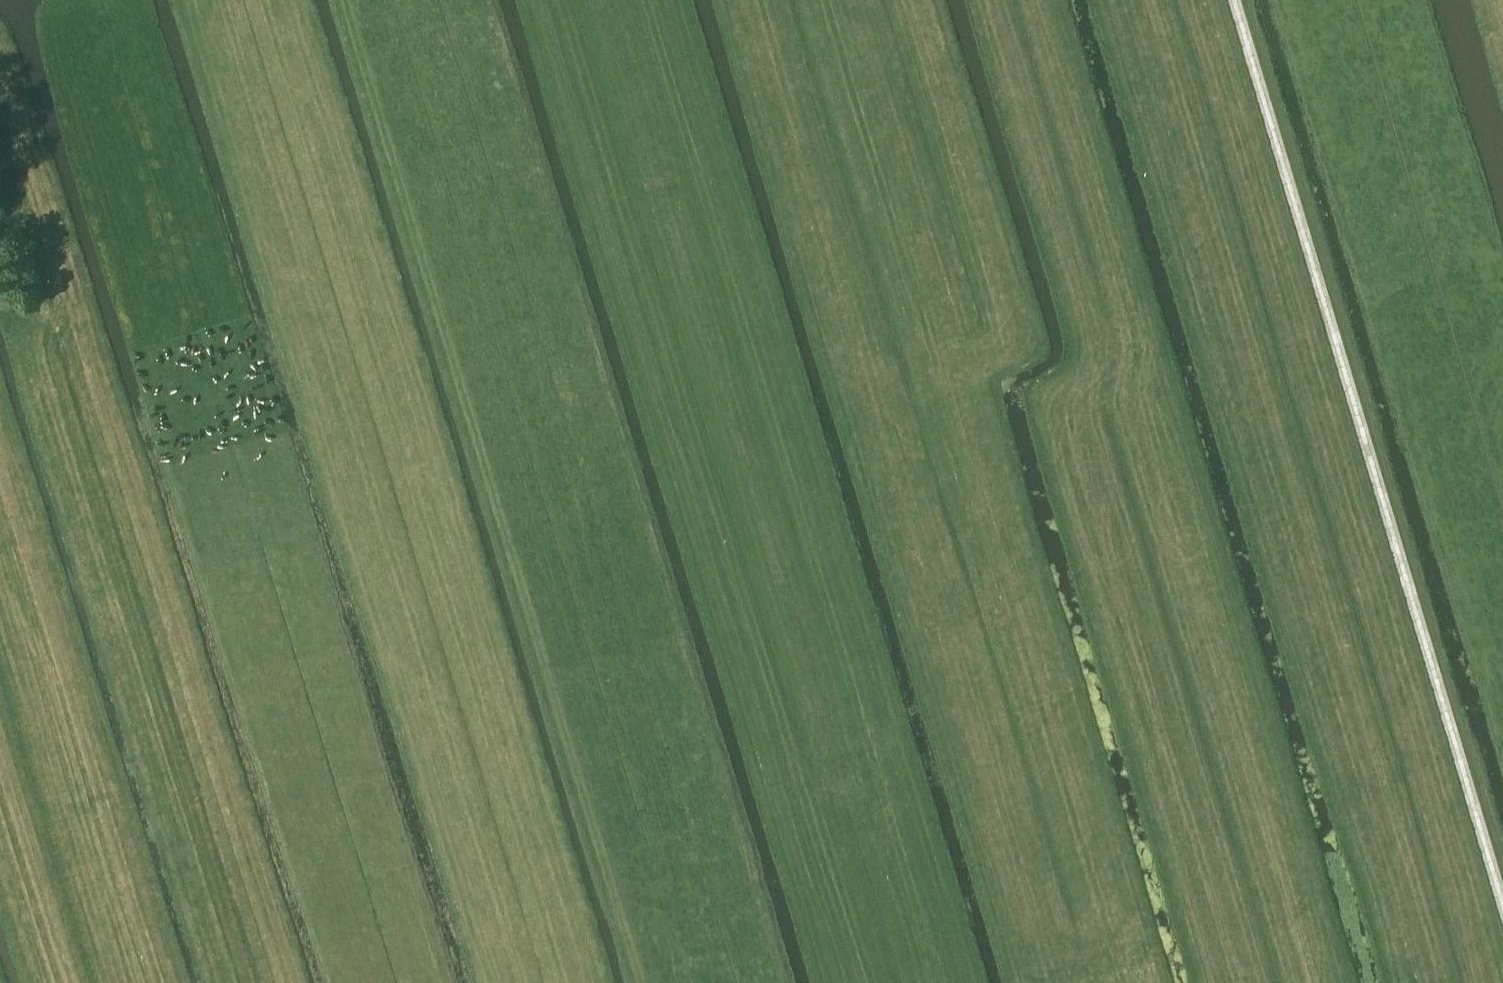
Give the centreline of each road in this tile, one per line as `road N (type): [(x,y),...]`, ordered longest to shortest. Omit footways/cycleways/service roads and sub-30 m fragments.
road 1 (track): [(1502,903),(1233,0)]

